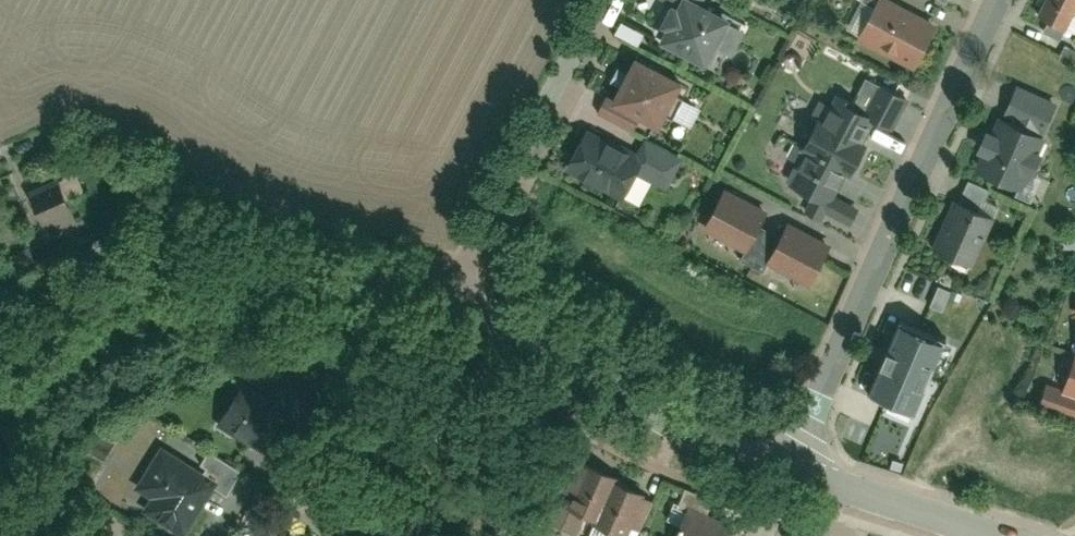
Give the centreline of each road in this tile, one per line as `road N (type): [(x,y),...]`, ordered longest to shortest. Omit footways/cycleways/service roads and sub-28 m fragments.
road 1 (residential): [(791,467),(1001,0)]
road 2 (tertiary): [(0,413),(152,318),(221,293),(367,284),(449,302)]
road 3 (track): [(482,237),(323,220),(105,123),(37,124)]
road 4 (tertiary): [(449,302),(582,361),(669,422),(791,467)]
road 5 (residential): [(449,302),(607,0)]
road 6 (tertiary): [(791,467),(1005,535)]

